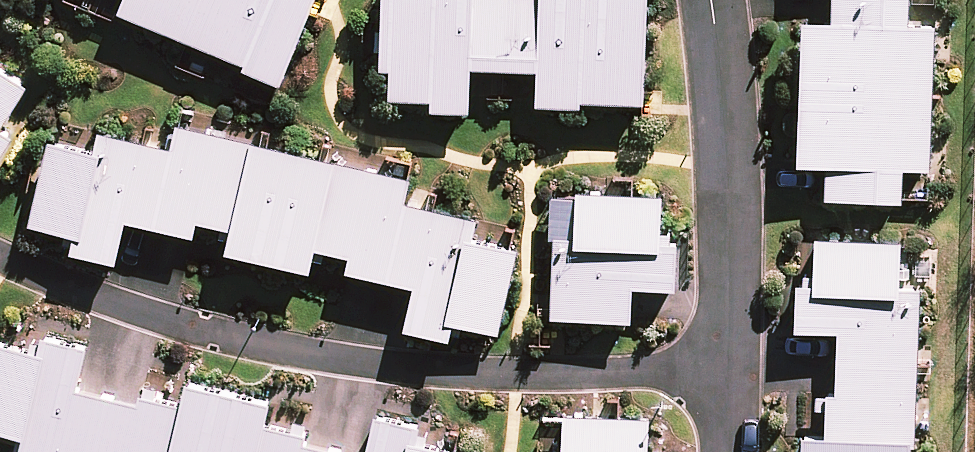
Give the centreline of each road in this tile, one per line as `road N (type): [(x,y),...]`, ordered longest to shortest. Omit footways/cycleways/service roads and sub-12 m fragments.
road 1 (residential): [(0,258),(217,333),(343,357),(476,372),(735,378)]
road 2 (residential): [(711,0),(735,240),(735,378)]

